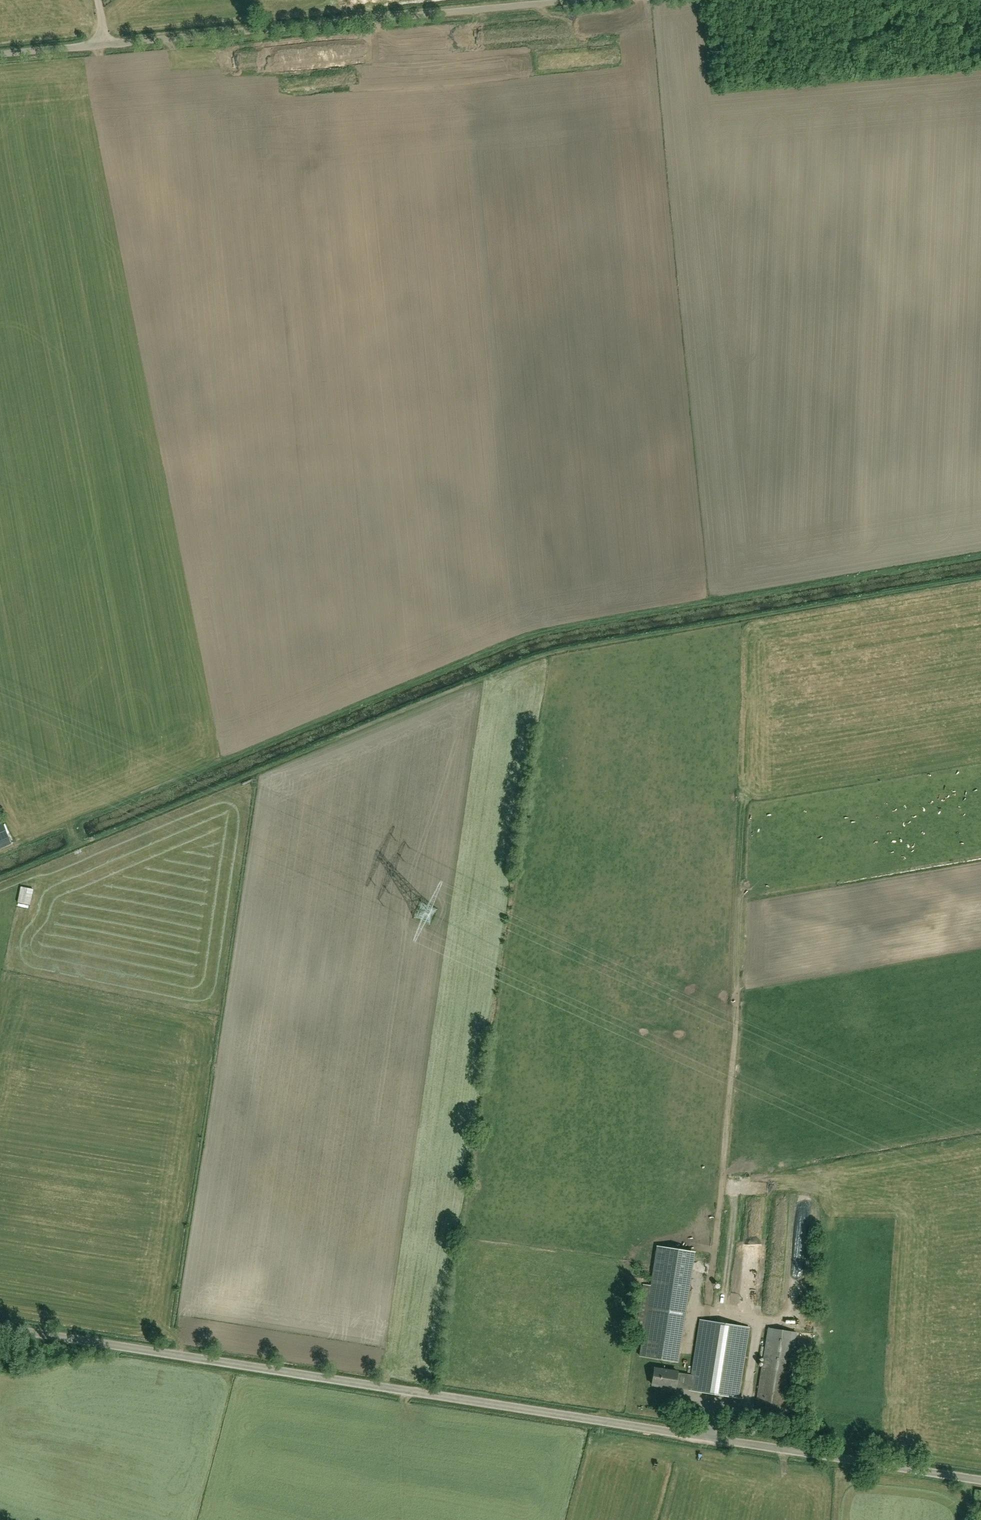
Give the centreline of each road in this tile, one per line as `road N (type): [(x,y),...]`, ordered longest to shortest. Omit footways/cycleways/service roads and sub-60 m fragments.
road 1 (unclassified): [(980,1480),(0,1327)]
road 2 (unclassified): [(0,54),(579,0)]

